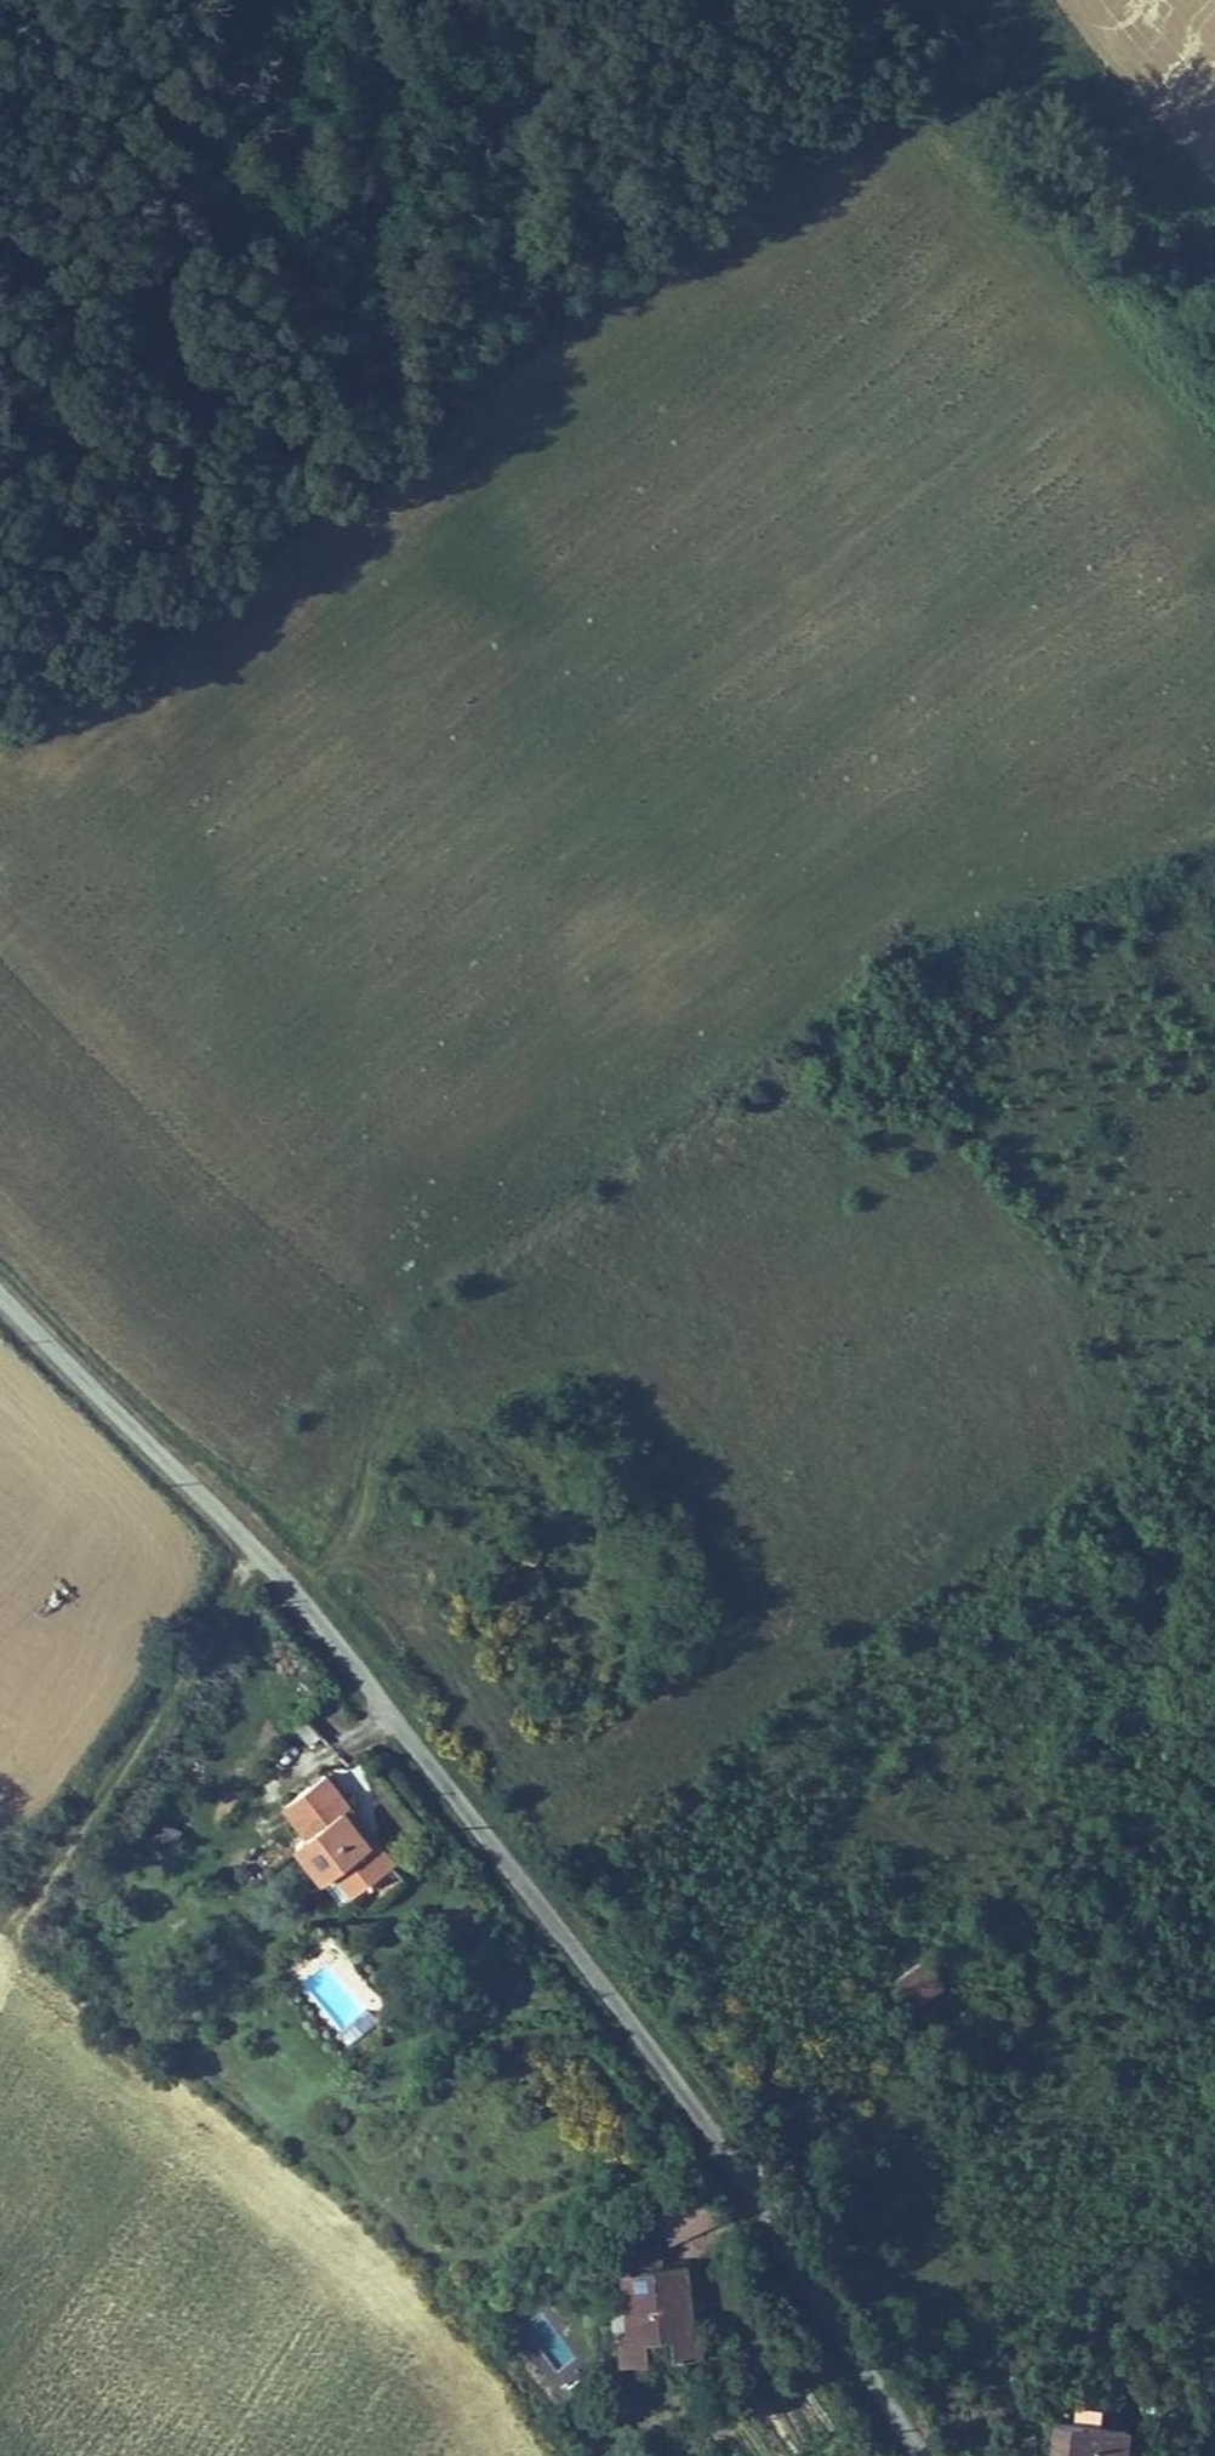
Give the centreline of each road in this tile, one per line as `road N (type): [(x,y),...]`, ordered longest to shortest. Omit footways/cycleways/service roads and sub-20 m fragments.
road 1 (unclassified): [(923,2455),(726,2155),(377,1690),(255,1545),(0,1291)]

